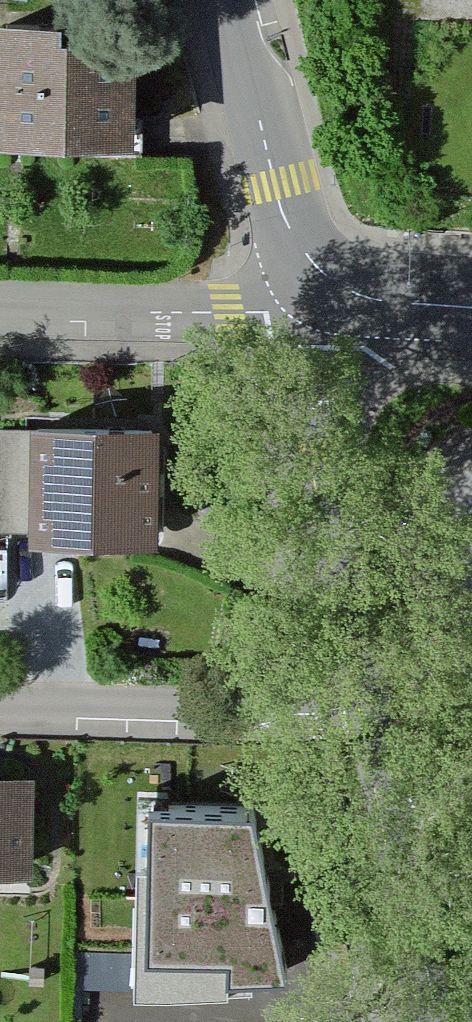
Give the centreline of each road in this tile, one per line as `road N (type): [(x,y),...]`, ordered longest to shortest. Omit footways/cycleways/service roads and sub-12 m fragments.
road 1 (residential): [(367,727),(298,305)]
road 2 (residential): [(0,719),(367,727)]
road 3 (residential): [(298,305),(228,0)]
road 4 (residential): [(427,1021),(367,727)]
road 5 (residential): [(298,305),(228,312),(0,305)]
road 6 (residential): [(471,315),(298,305)]

